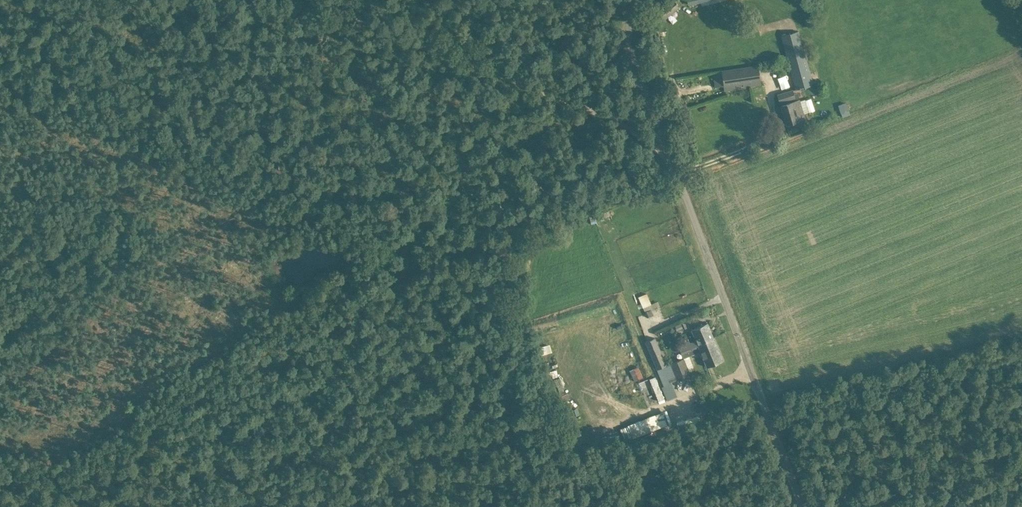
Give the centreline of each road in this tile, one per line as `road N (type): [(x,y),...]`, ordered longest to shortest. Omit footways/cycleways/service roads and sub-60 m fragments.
road 1 (unclassified): [(805,506),(632,53),(632,0)]
road 2 (track): [(601,110),(458,57),(335,0)]

